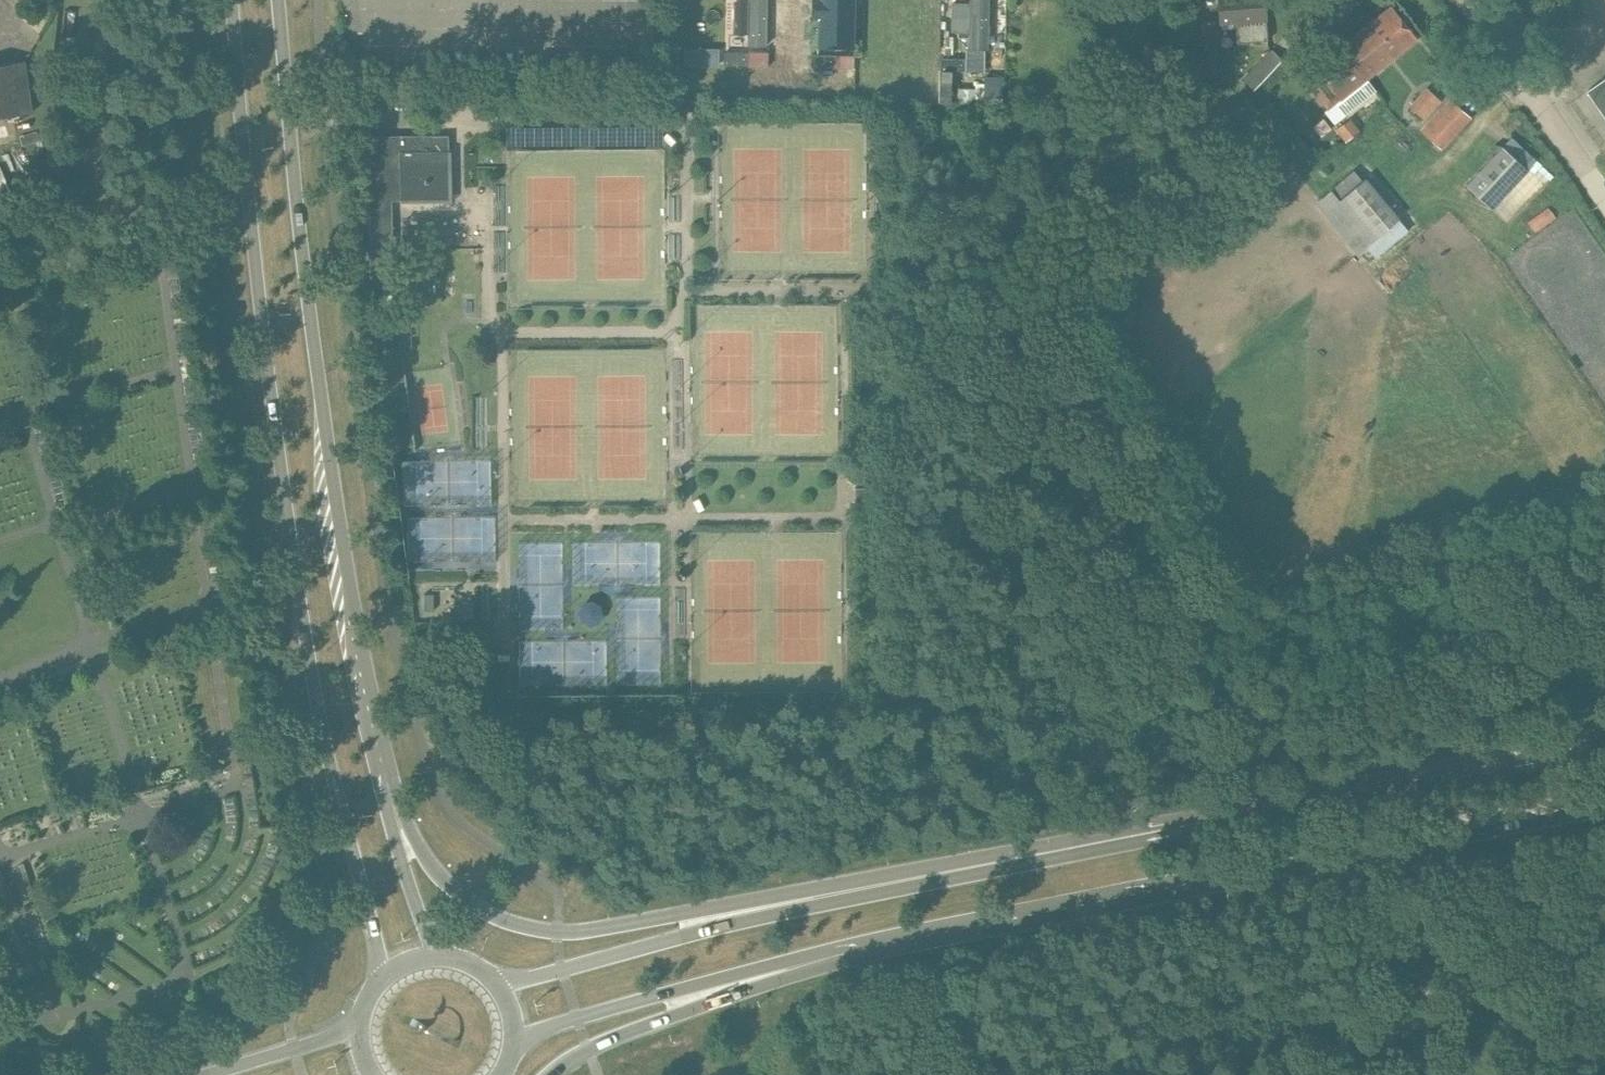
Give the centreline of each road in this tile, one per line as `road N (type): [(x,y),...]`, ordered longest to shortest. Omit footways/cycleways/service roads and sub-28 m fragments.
road 1 (tertiary): [(230,0),(241,153),(314,666),(394,970)]
road 2 (secondary): [(725,990),(844,956),(1604,803)]
road 3 (secondary): [(1604,741),(737,913)]
road 4 (tertiary): [(396,826),(359,647),(295,206),(280,0)]
road 5 (secondary): [(737,913),(660,915),(559,935),(475,905),(396,826)]
road 6 (secondary): [(737,913),(564,968),(493,980)]
road 7 (unclassified): [(1604,197),(1477,0)]
road 8 (secondary): [(513,1045),(648,996),(725,990)]
road 9 (secondary): [(546,1074),(725,990)]
road 10 (secondary): [(361,1021),(195,1074)]
road 11 (tertiary): [(439,956),(396,826)]

